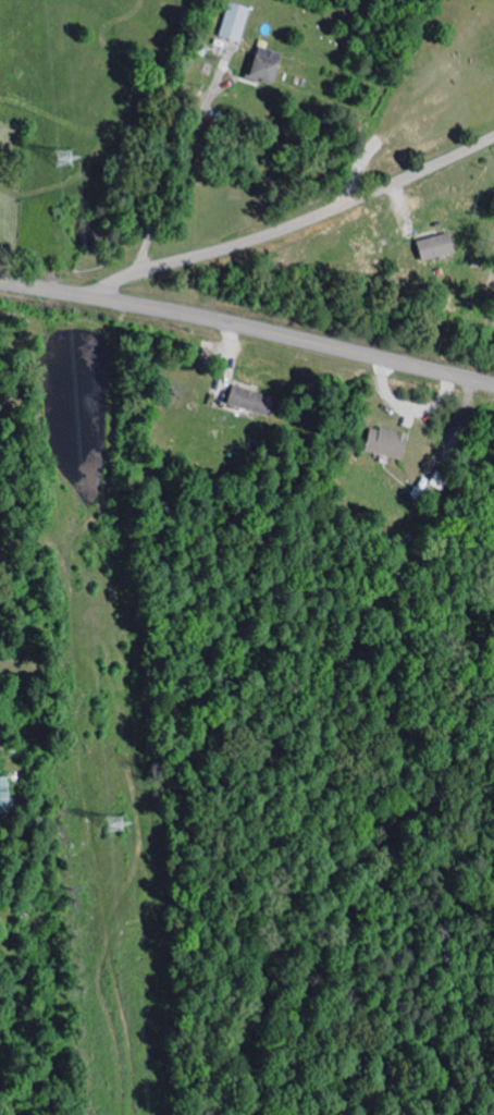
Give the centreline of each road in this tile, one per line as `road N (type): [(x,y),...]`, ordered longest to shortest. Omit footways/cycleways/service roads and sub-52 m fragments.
road 1 (tertiary): [(0,284),(493,385)]
road 2 (residential): [(493,140),(261,242),(112,285),(95,298)]

